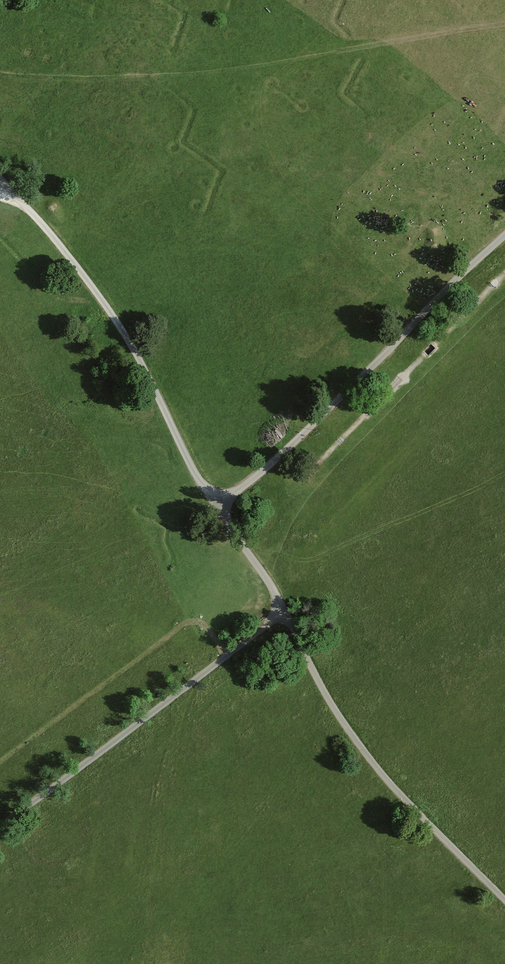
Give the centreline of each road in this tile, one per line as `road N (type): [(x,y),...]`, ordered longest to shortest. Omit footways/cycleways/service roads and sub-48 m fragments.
road 1 (track): [(0,179),(121,328),(190,463),(270,587),(278,614),(351,734),(504,901)]
road 2 (track): [(217,504),(270,463),(504,234)]
road 3 (track): [(0,827),(278,614)]

